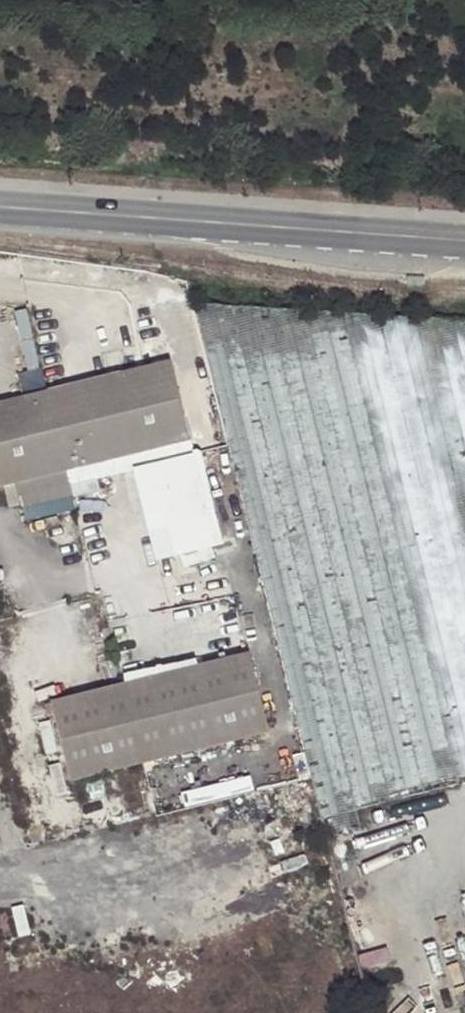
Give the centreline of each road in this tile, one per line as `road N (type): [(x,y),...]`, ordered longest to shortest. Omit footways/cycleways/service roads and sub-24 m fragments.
road 1 (tertiary): [(0,209),(464,241)]

